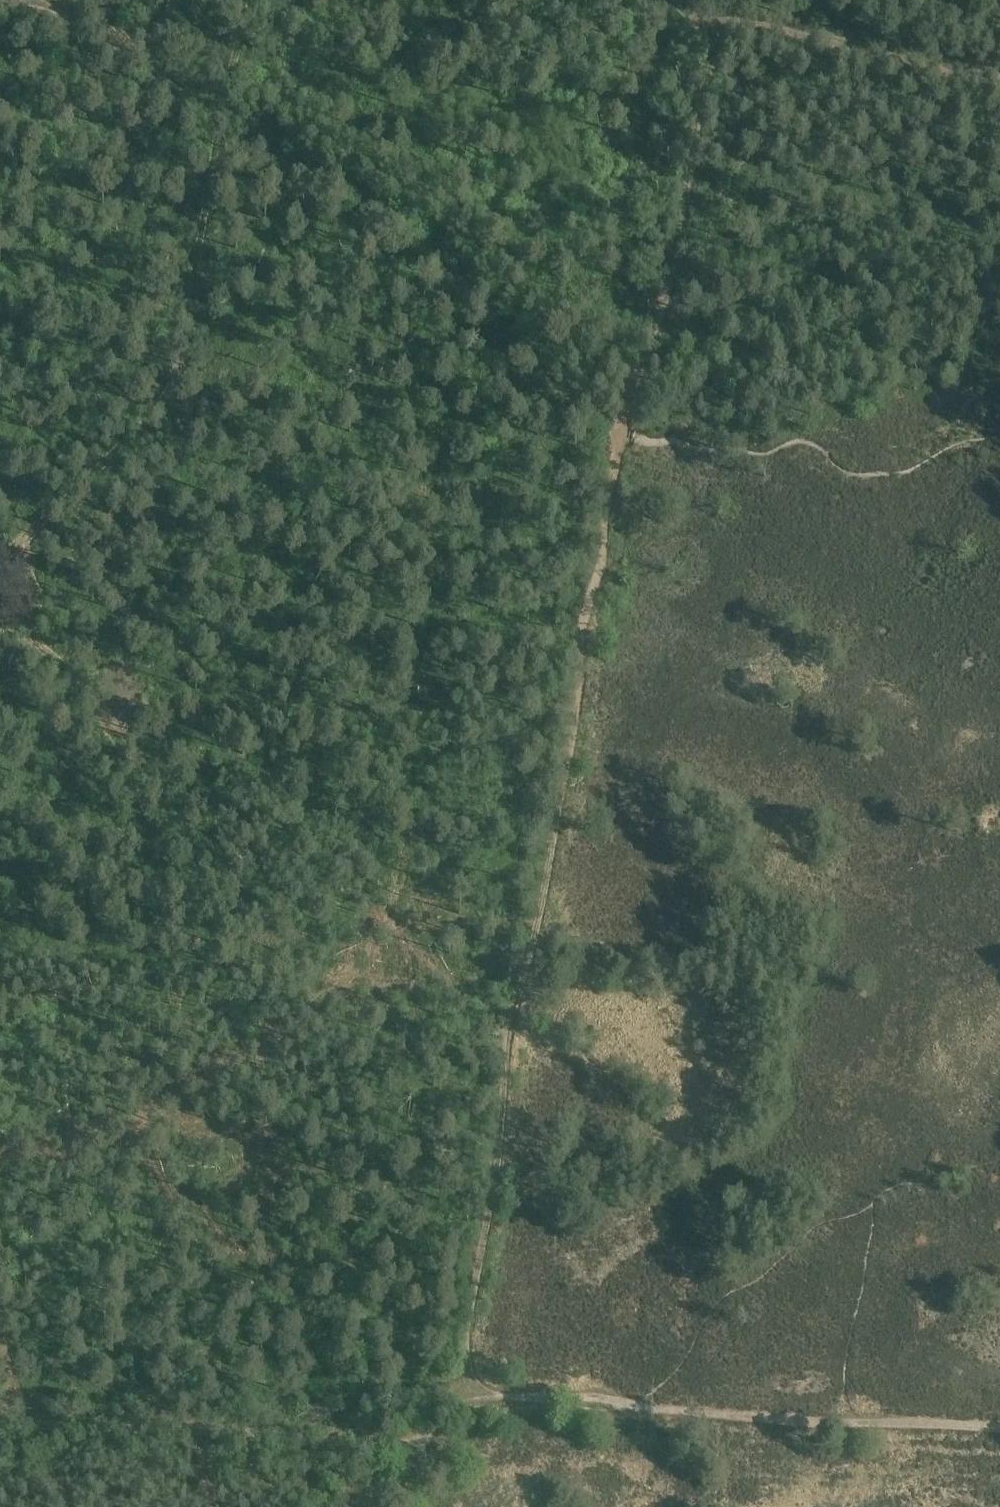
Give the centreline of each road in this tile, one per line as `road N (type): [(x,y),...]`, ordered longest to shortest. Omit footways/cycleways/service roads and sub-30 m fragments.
road 1 (track): [(611,416),(578,637),(529,872),(483,1249),(452,1391)]
road 2 (track): [(233,0),(178,369),(89,476),(0,549)]
road 3 (track): [(999,1428),(452,1391)]
road 4 (track): [(691,0),(709,42),(701,114),(611,416)]
road 5 (track): [(0,1419),(409,1440)]
road 6 (track): [(695,10),(999,69)]

